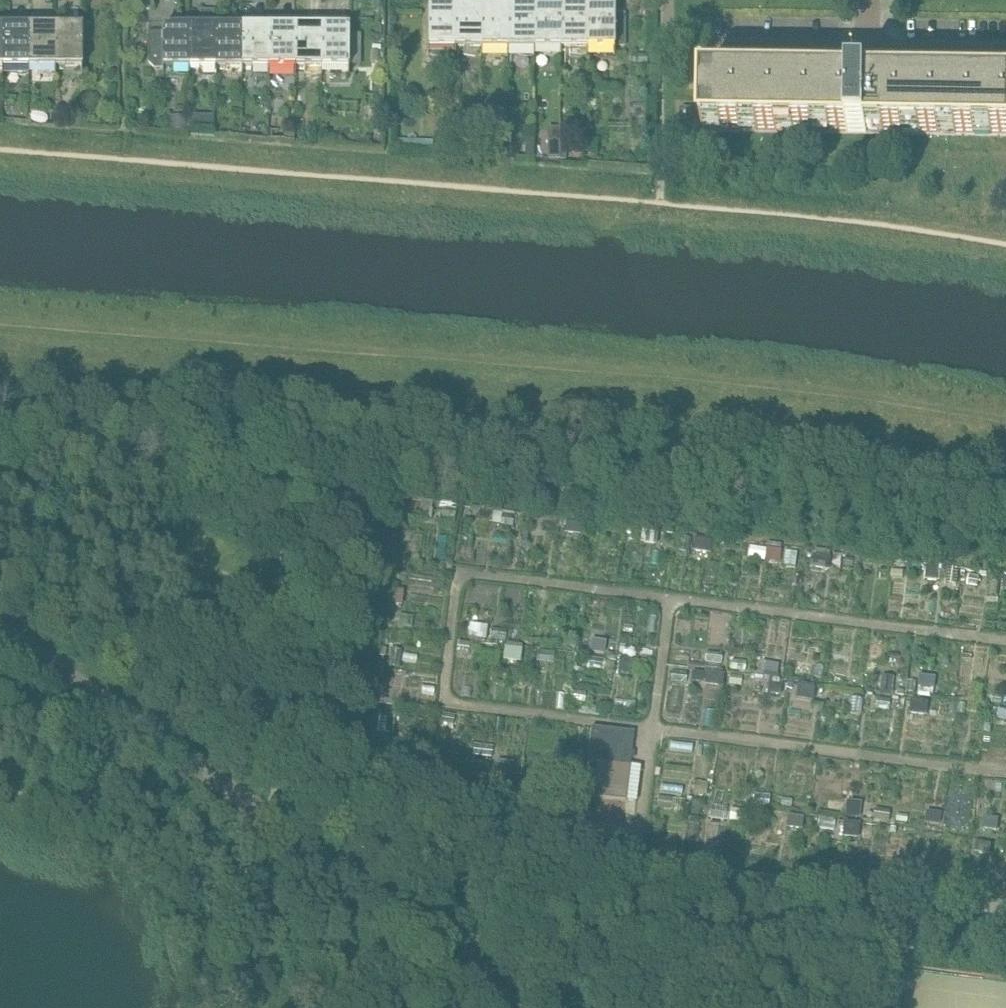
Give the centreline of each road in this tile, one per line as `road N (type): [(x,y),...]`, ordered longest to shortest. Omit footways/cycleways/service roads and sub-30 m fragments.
road 1 (unclassified): [(505,995),(419,926),(407,898),(428,885),(443,894),(472,920),(491,955)]
road 2 (residential): [(663,40),(842,50),(867,40)]
road 3 (residential): [(867,40),(892,48),(1005,50)]

